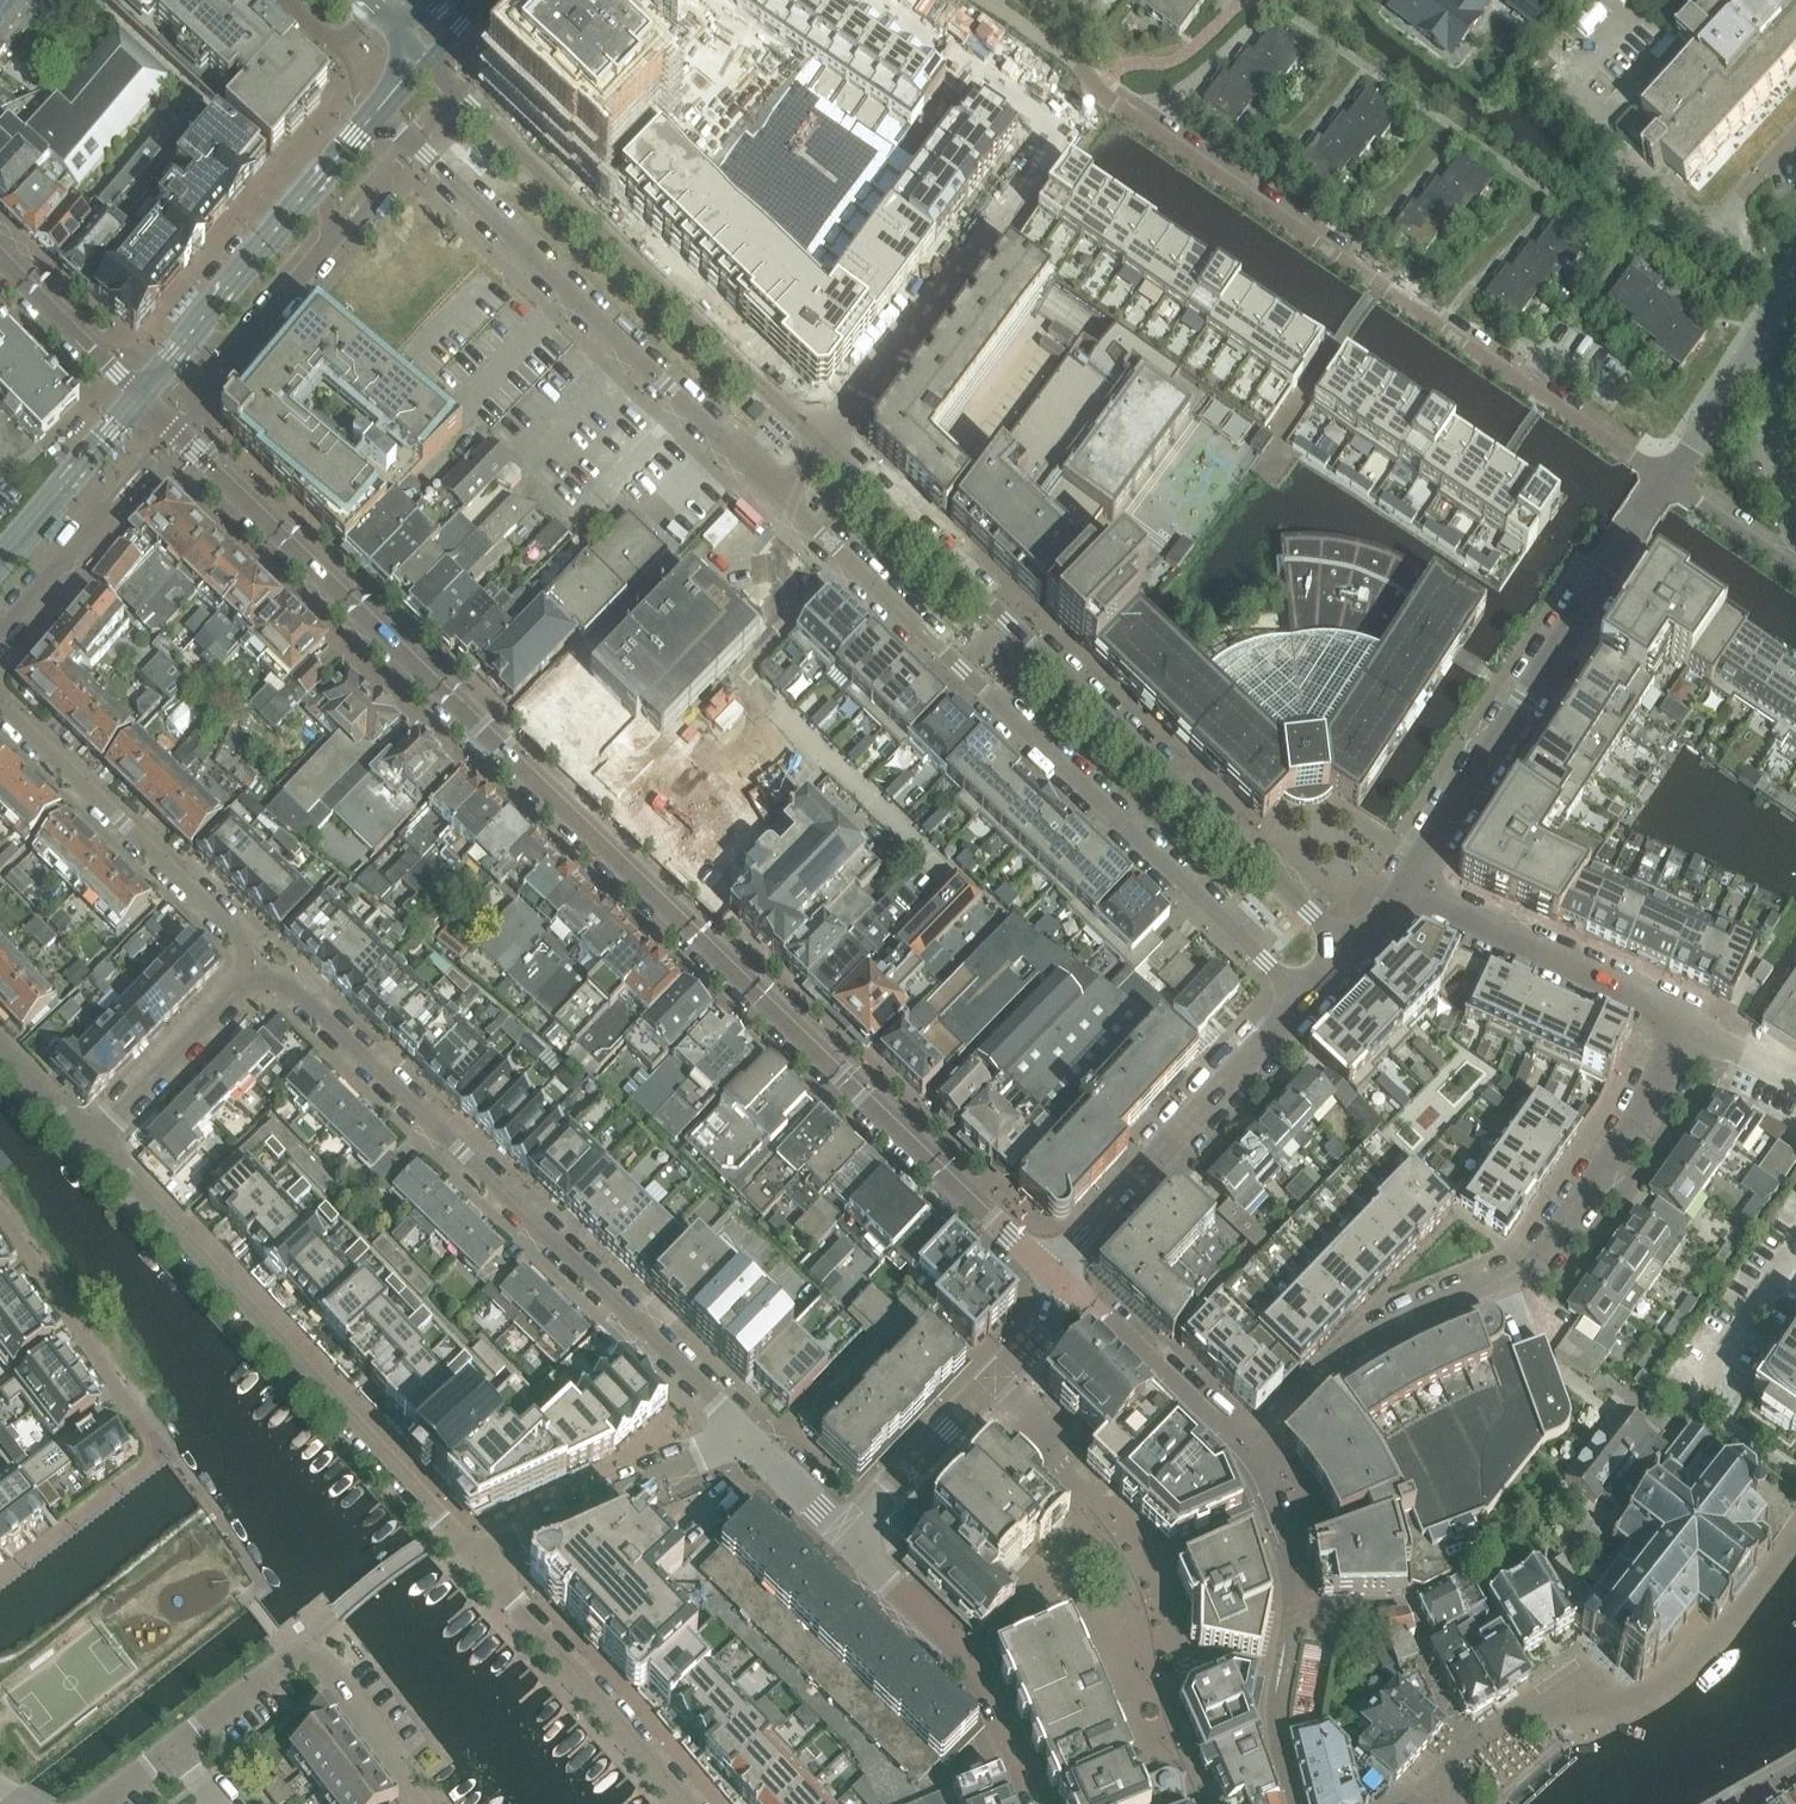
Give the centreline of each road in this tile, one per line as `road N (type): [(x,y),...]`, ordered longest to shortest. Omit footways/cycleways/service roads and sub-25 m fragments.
road 1 (tertiary): [(140,396),(488,739),(1061,1278)]
road 2 (tertiary): [(1351,948),(823,448)]
road 3 (residential): [(784,500),(1304,1000)]
road 4 (residential): [(754,1438),(284,980),(255,975)]
road 5 (residential): [(1698,1024),(1540,1259),(1357,1343),(1252,1452)]
road 6 (residential): [(90,1140),(480,1565)]
road 7 (residential): [(376,115),(784,500)]
road 8 (tertiary): [(823,448),(422,63)]
road 9 (residential): [(1105,84),(1113,102),(1528,387)]
road 10 (residential): [(1444,1783),(1471,1740),(1585,1678),(1605,1710),(1653,1688),(1723,1636),(1795,1534)]
road 11 (residential): [(1406,888),(1668,483)]
road 12 (residential): [(1105,84),(999,211),(823,448)]
road 13 (residential): [(0,705),(247,943),(255,975)]
road 14 (tertiary): [(1061,1278),(1084,1237),(1304,1000)]
road 15 (residential): [(1294,1803),(1273,1736),(1289,1610),(1286,1540),(1252,1452)]
road 16 (tertiary): [(1061,1278),(1052,1321),(844,1538)]
road 17 (tertiary): [(844,1538),(968,1658),(1035,1803)]
road 18 (residential): [(1698,1024),(1406,888)]
road 19 (residential): [(688,1803),(480,1565)]
road 20 (residential): [(480,1565),(495,1551),(754,1438)]
road 21 (residential): [(184,344),(247,342),(336,232),(321,175)]
road 22 (residential): [(1252,1452),(1061,1278)]
road 23 (residential): [(1668,483),(1795,281)]
road 24 (residential): [(255,975),(90,1140)]
road 25 (tertiary): [(184,344),(321,175)]
road 26 (residential): [(0,633),(95,524),(81,466)]
road 27 (tertiary): [(0,258),(140,396)]
road 28 (residential): [(424,1803),(328,1673),(306,1660)]
road 29 (residential): [(1694,1401),(1795,1248)]
road 30 (residential): [(1668,483),(1528,387)]
road 31 (residential): [(173,1750),(284,1666),(306,1660)]
road 32 (residential): [(1795,569),(1668,483)]
road 33 (unclassified): [(981,0),(1105,84)]
road 34 (residential): [(844,1538),(754,1438)]
road 35 (residential): [(90,1140),(0,1045)]
road 36 (tertiary): [(0,561),(81,466)]

